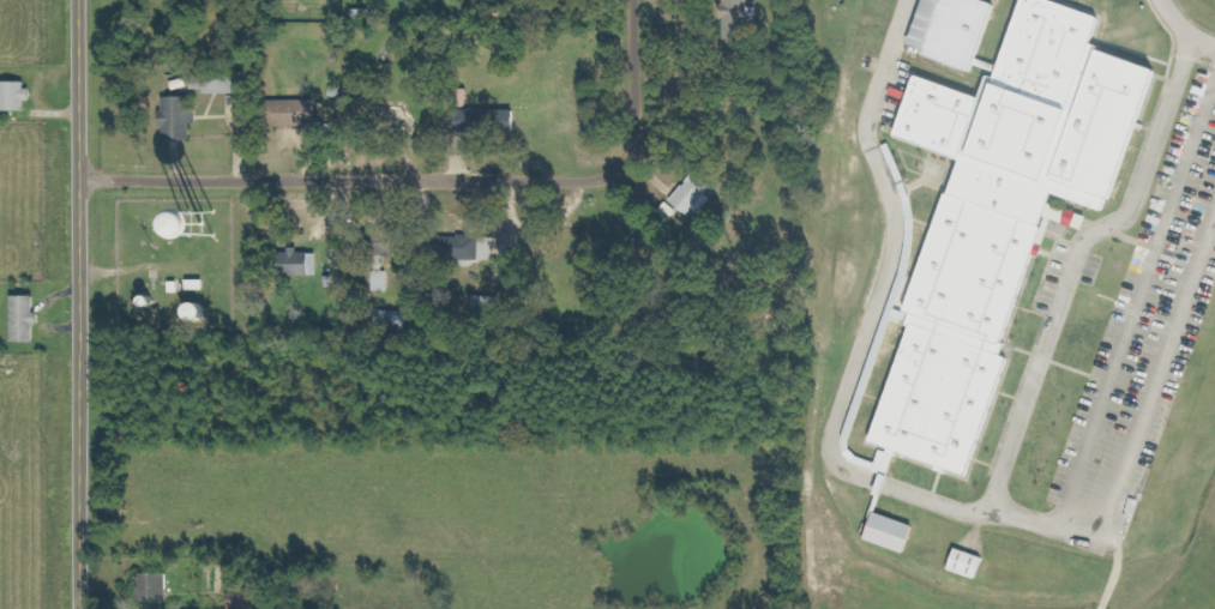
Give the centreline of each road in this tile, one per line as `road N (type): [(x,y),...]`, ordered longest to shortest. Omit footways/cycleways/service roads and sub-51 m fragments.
road 1 (residential): [(630,0),(631,149),(616,174),(599,180),(79,179)]
road 2 (residential): [(80,608),(77,0)]

